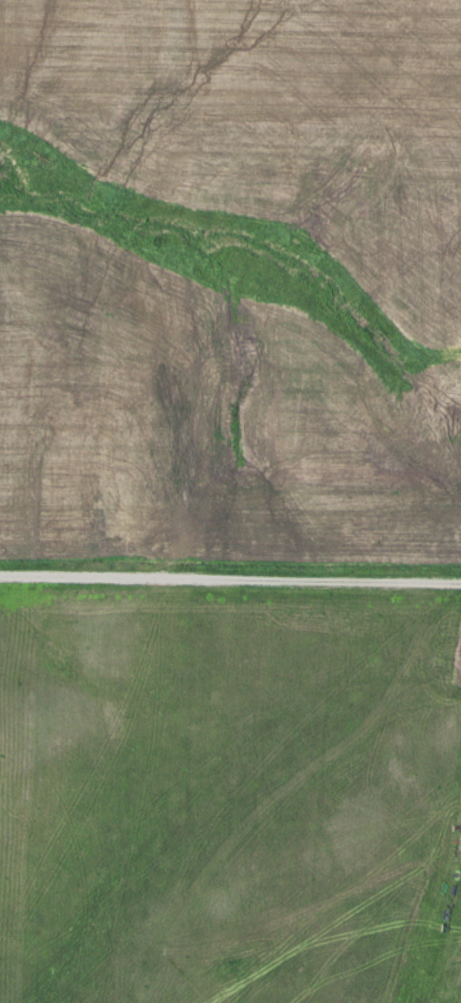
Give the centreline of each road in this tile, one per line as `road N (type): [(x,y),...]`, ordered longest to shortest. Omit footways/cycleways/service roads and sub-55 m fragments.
road 1 (residential): [(460,626),(0,623)]

